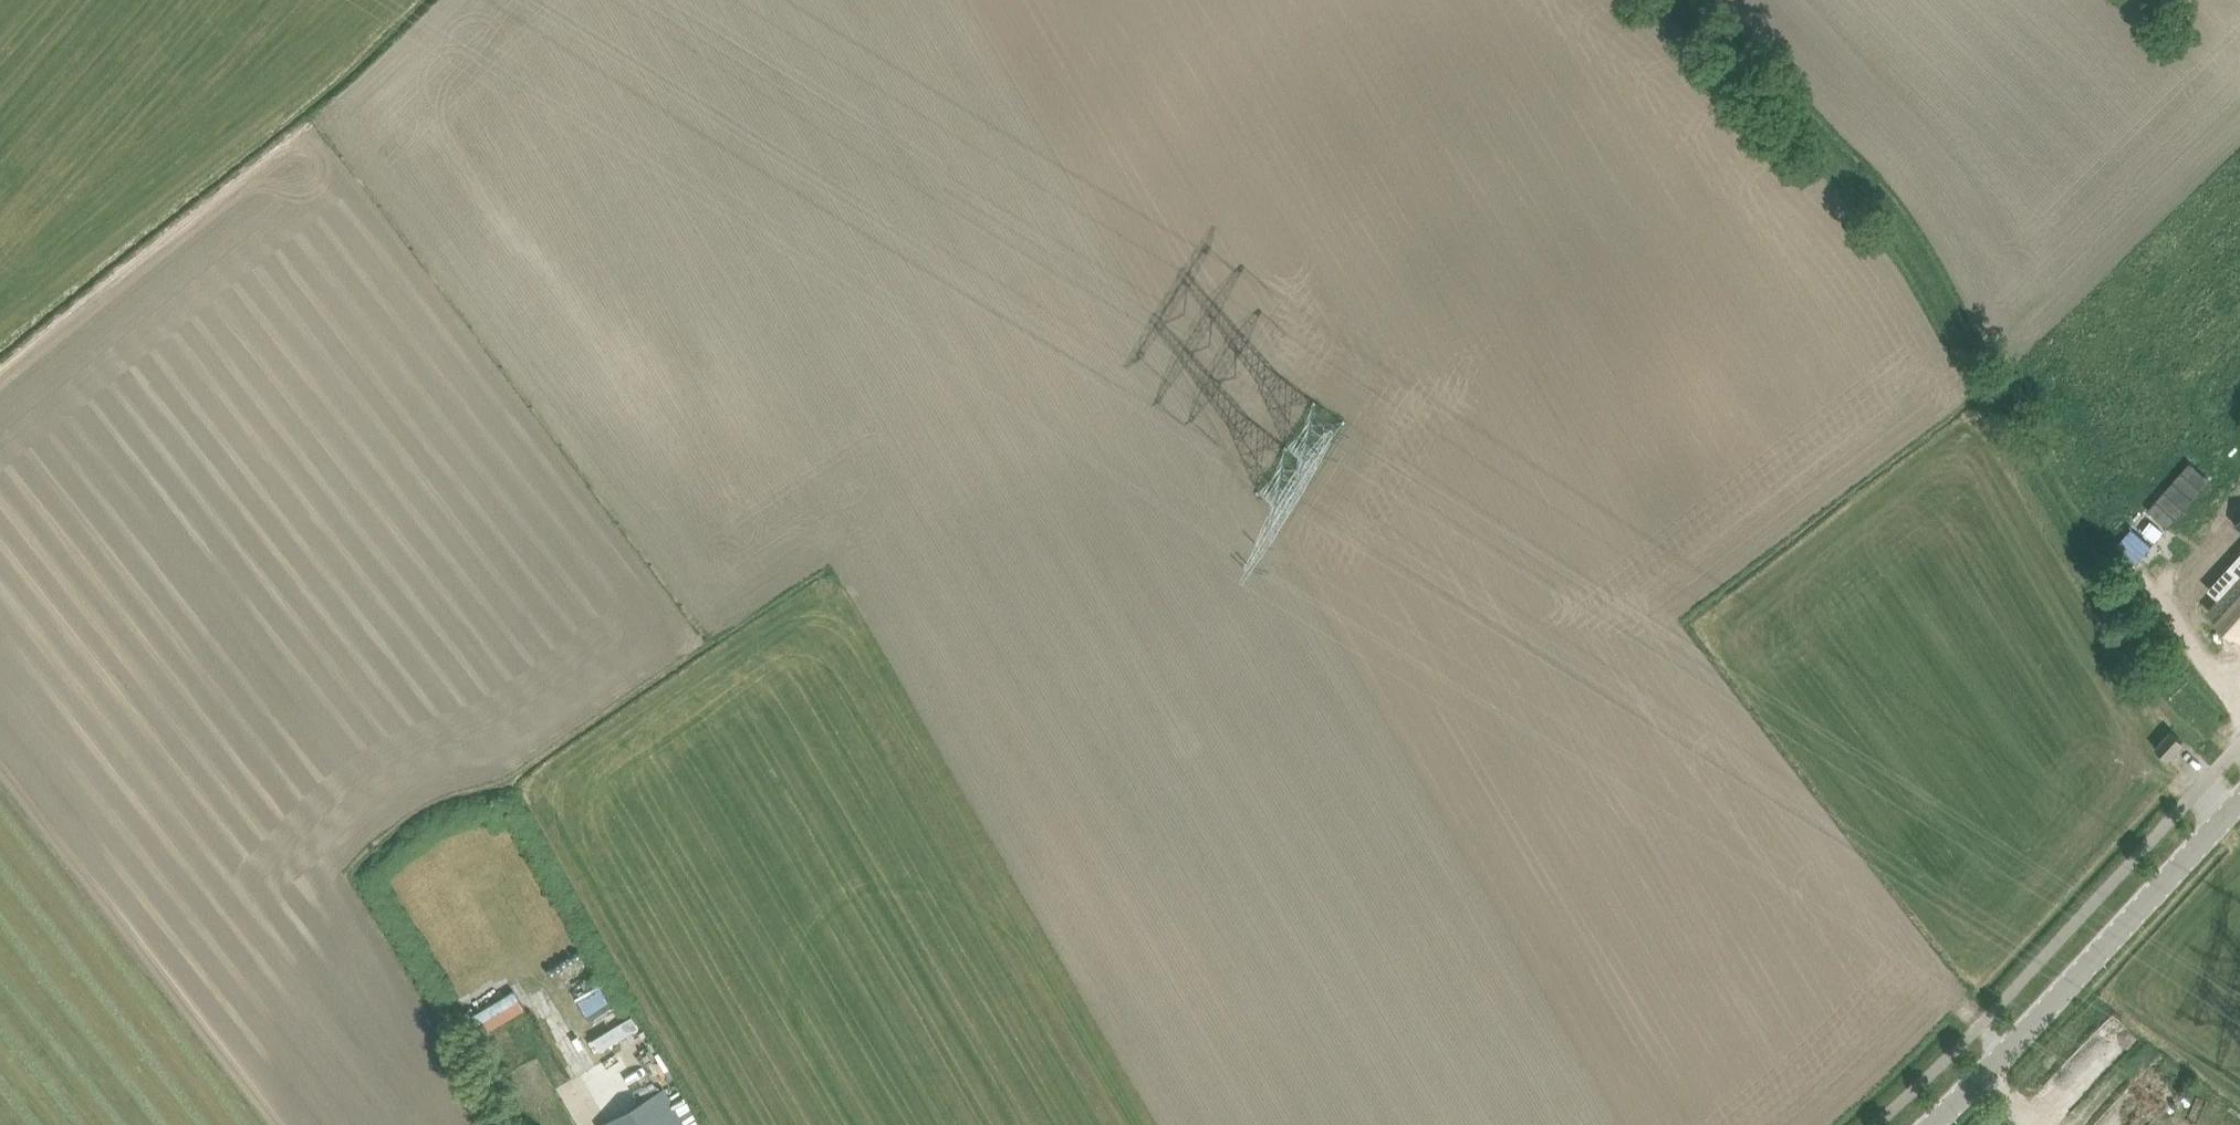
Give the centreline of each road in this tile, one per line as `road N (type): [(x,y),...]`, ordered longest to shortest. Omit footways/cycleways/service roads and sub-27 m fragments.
road 1 (tertiary): [(2239,801),(1932,1124)]

